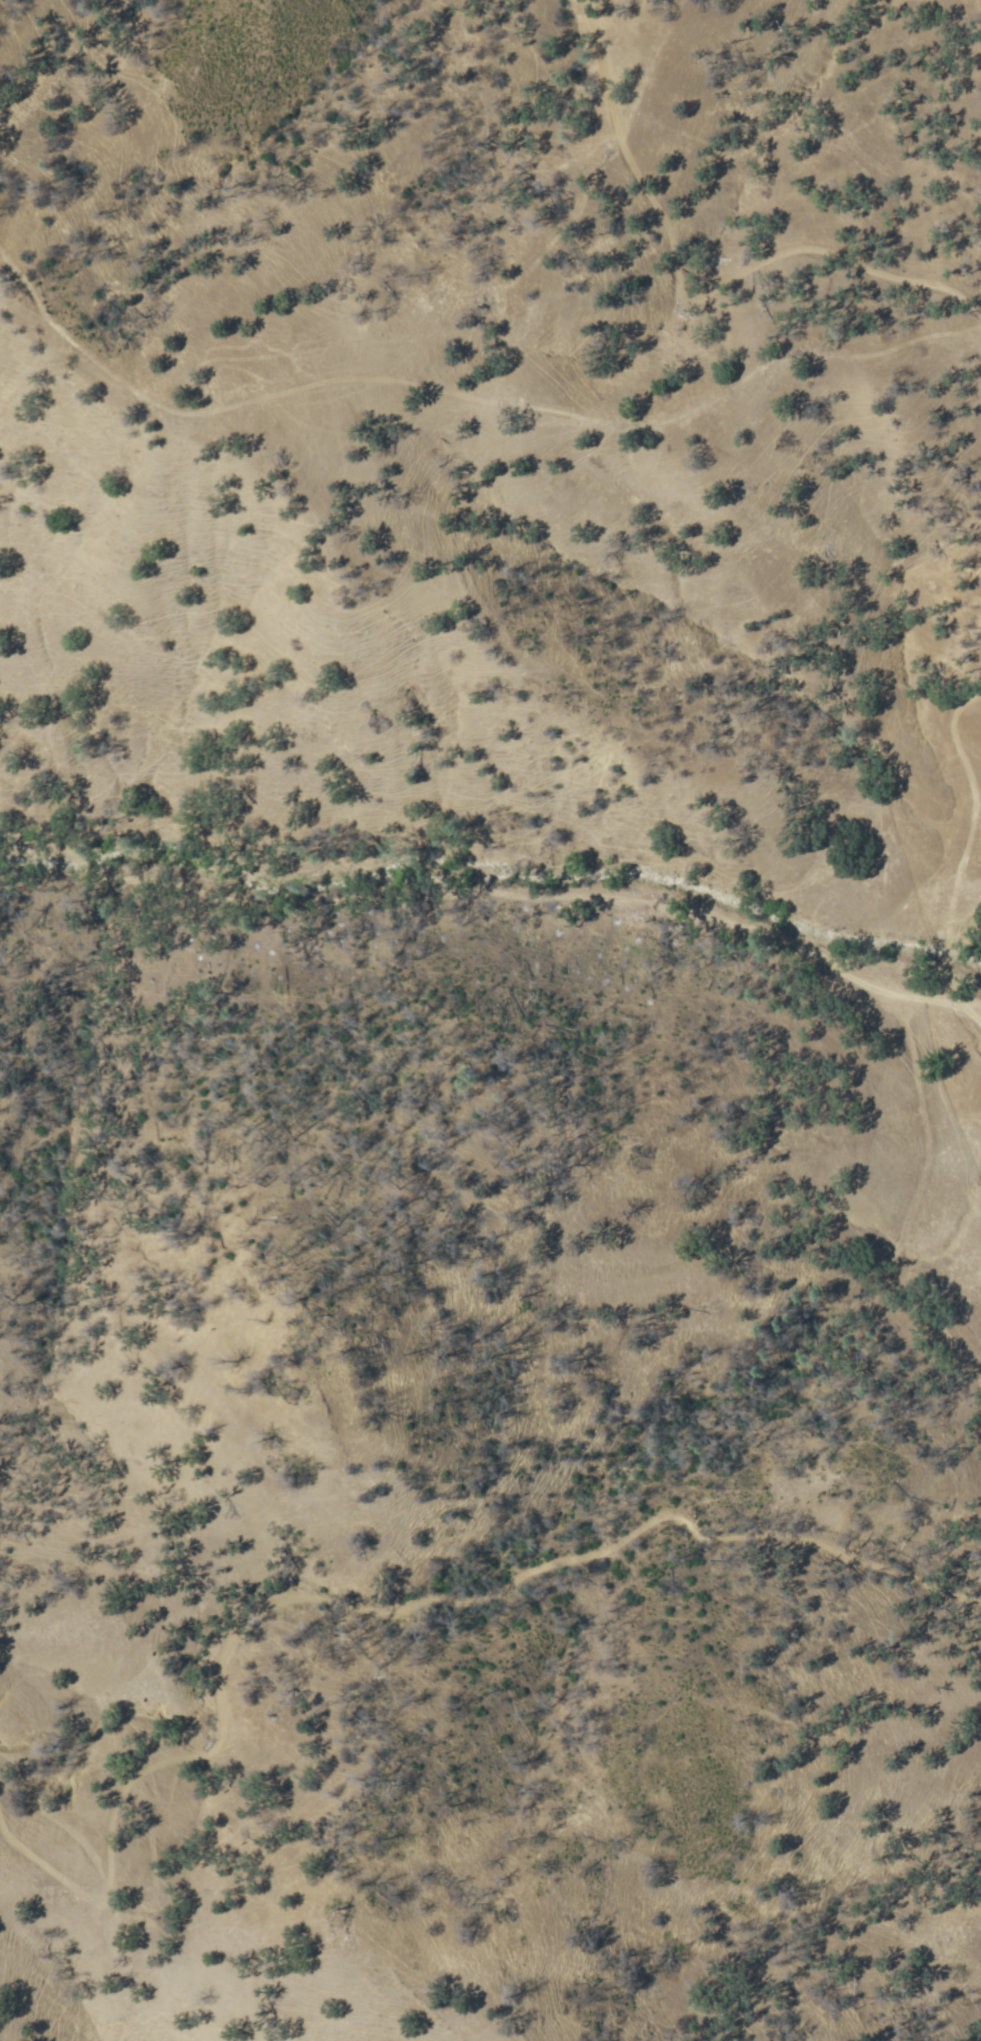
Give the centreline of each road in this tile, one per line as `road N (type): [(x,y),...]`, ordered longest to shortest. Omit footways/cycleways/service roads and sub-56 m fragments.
road 1 (track): [(946,905),(976,833),(979,801),(955,711),(980,694)]

